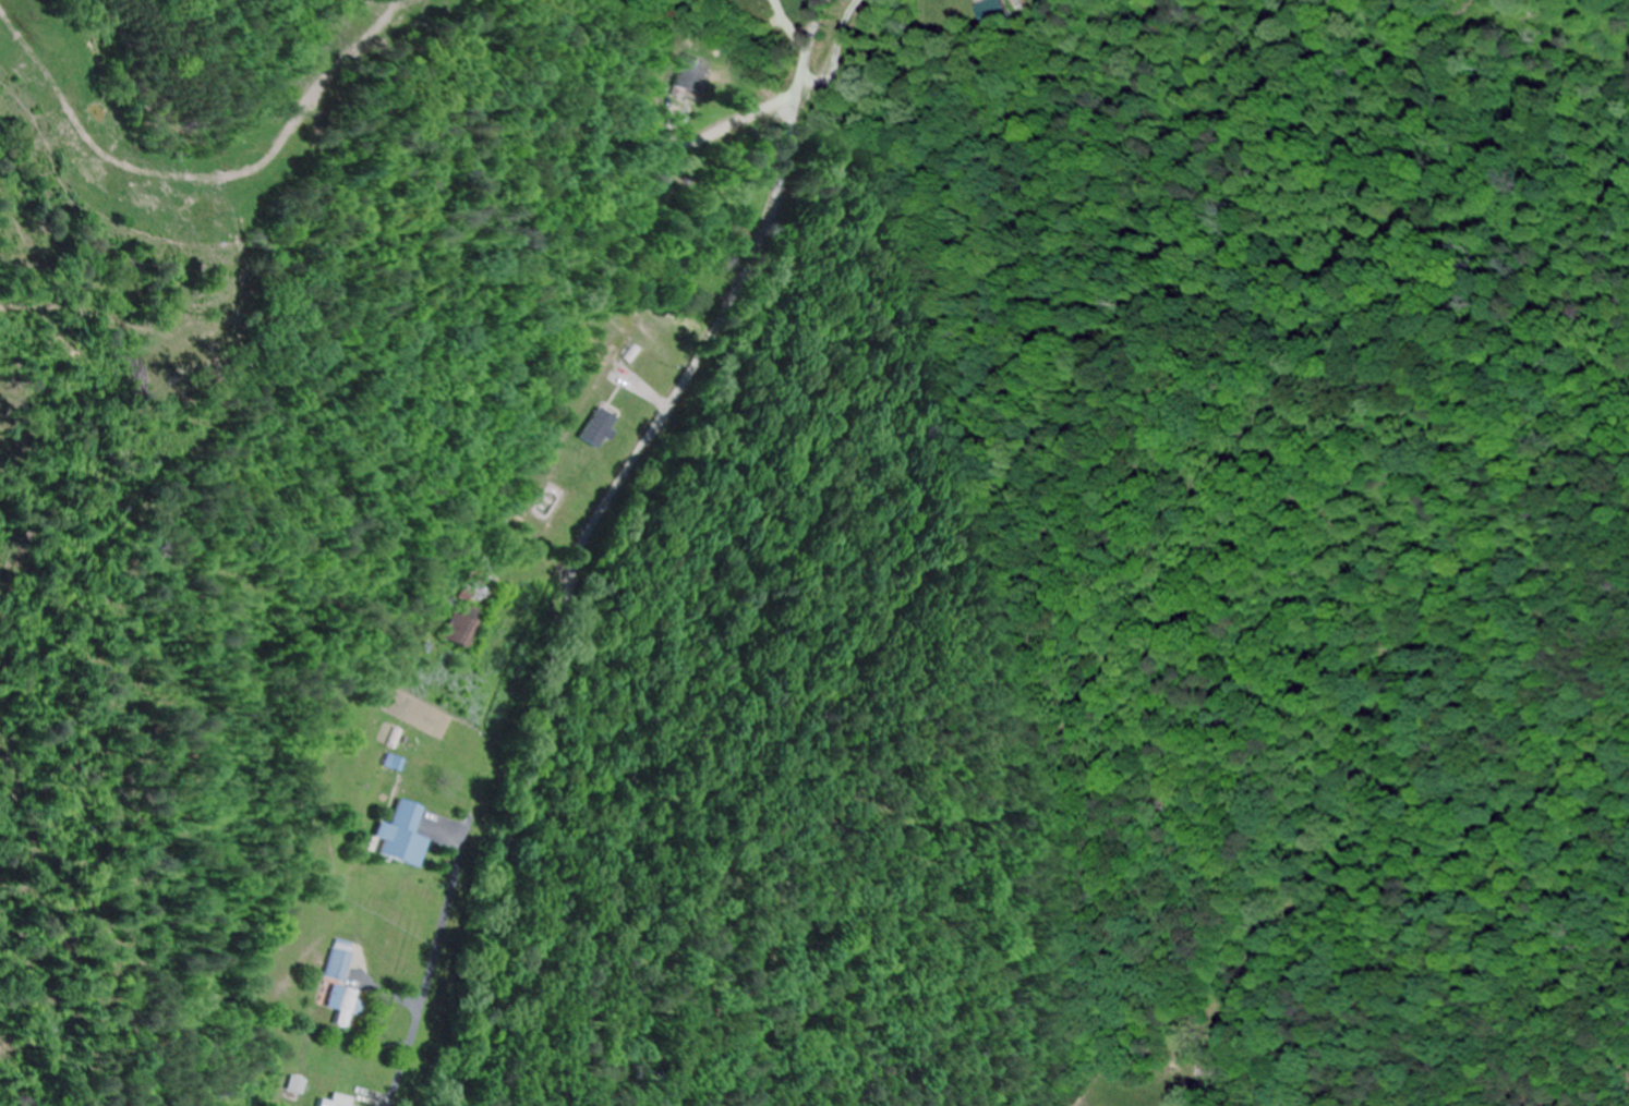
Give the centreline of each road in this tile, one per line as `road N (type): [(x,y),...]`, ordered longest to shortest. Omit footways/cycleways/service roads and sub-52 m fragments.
road 1 (residential): [(452,1105),(485,1013),(516,839),(586,542),(760,246),(826,0)]

